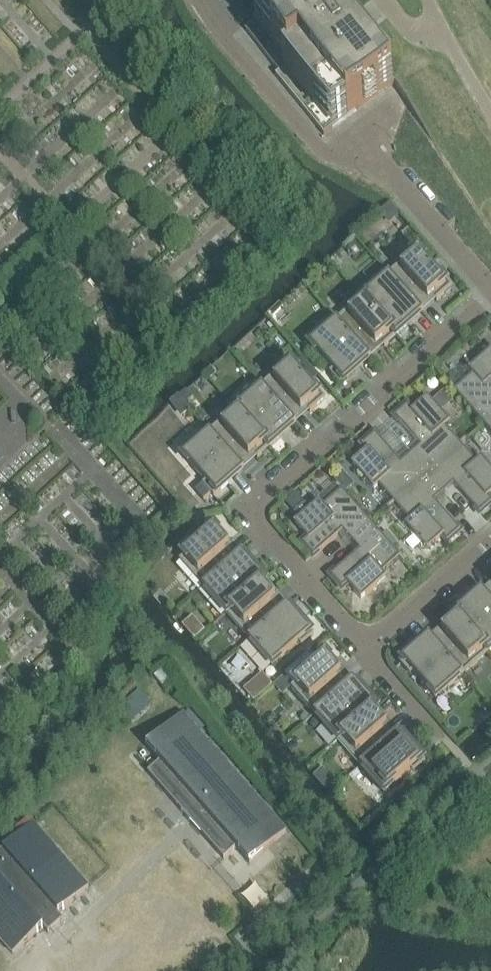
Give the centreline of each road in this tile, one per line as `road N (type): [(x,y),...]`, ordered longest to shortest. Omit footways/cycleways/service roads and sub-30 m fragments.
road 1 (residential): [(490,296),(246,512),(362,648)]
road 2 (residential): [(490,292),(381,163),(321,150),(201,0)]
road 3 (primary): [(385,0),(490,168)]
road 4 (residential): [(362,648),(490,538)]
road 5 (residential): [(362,648),(445,739)]

